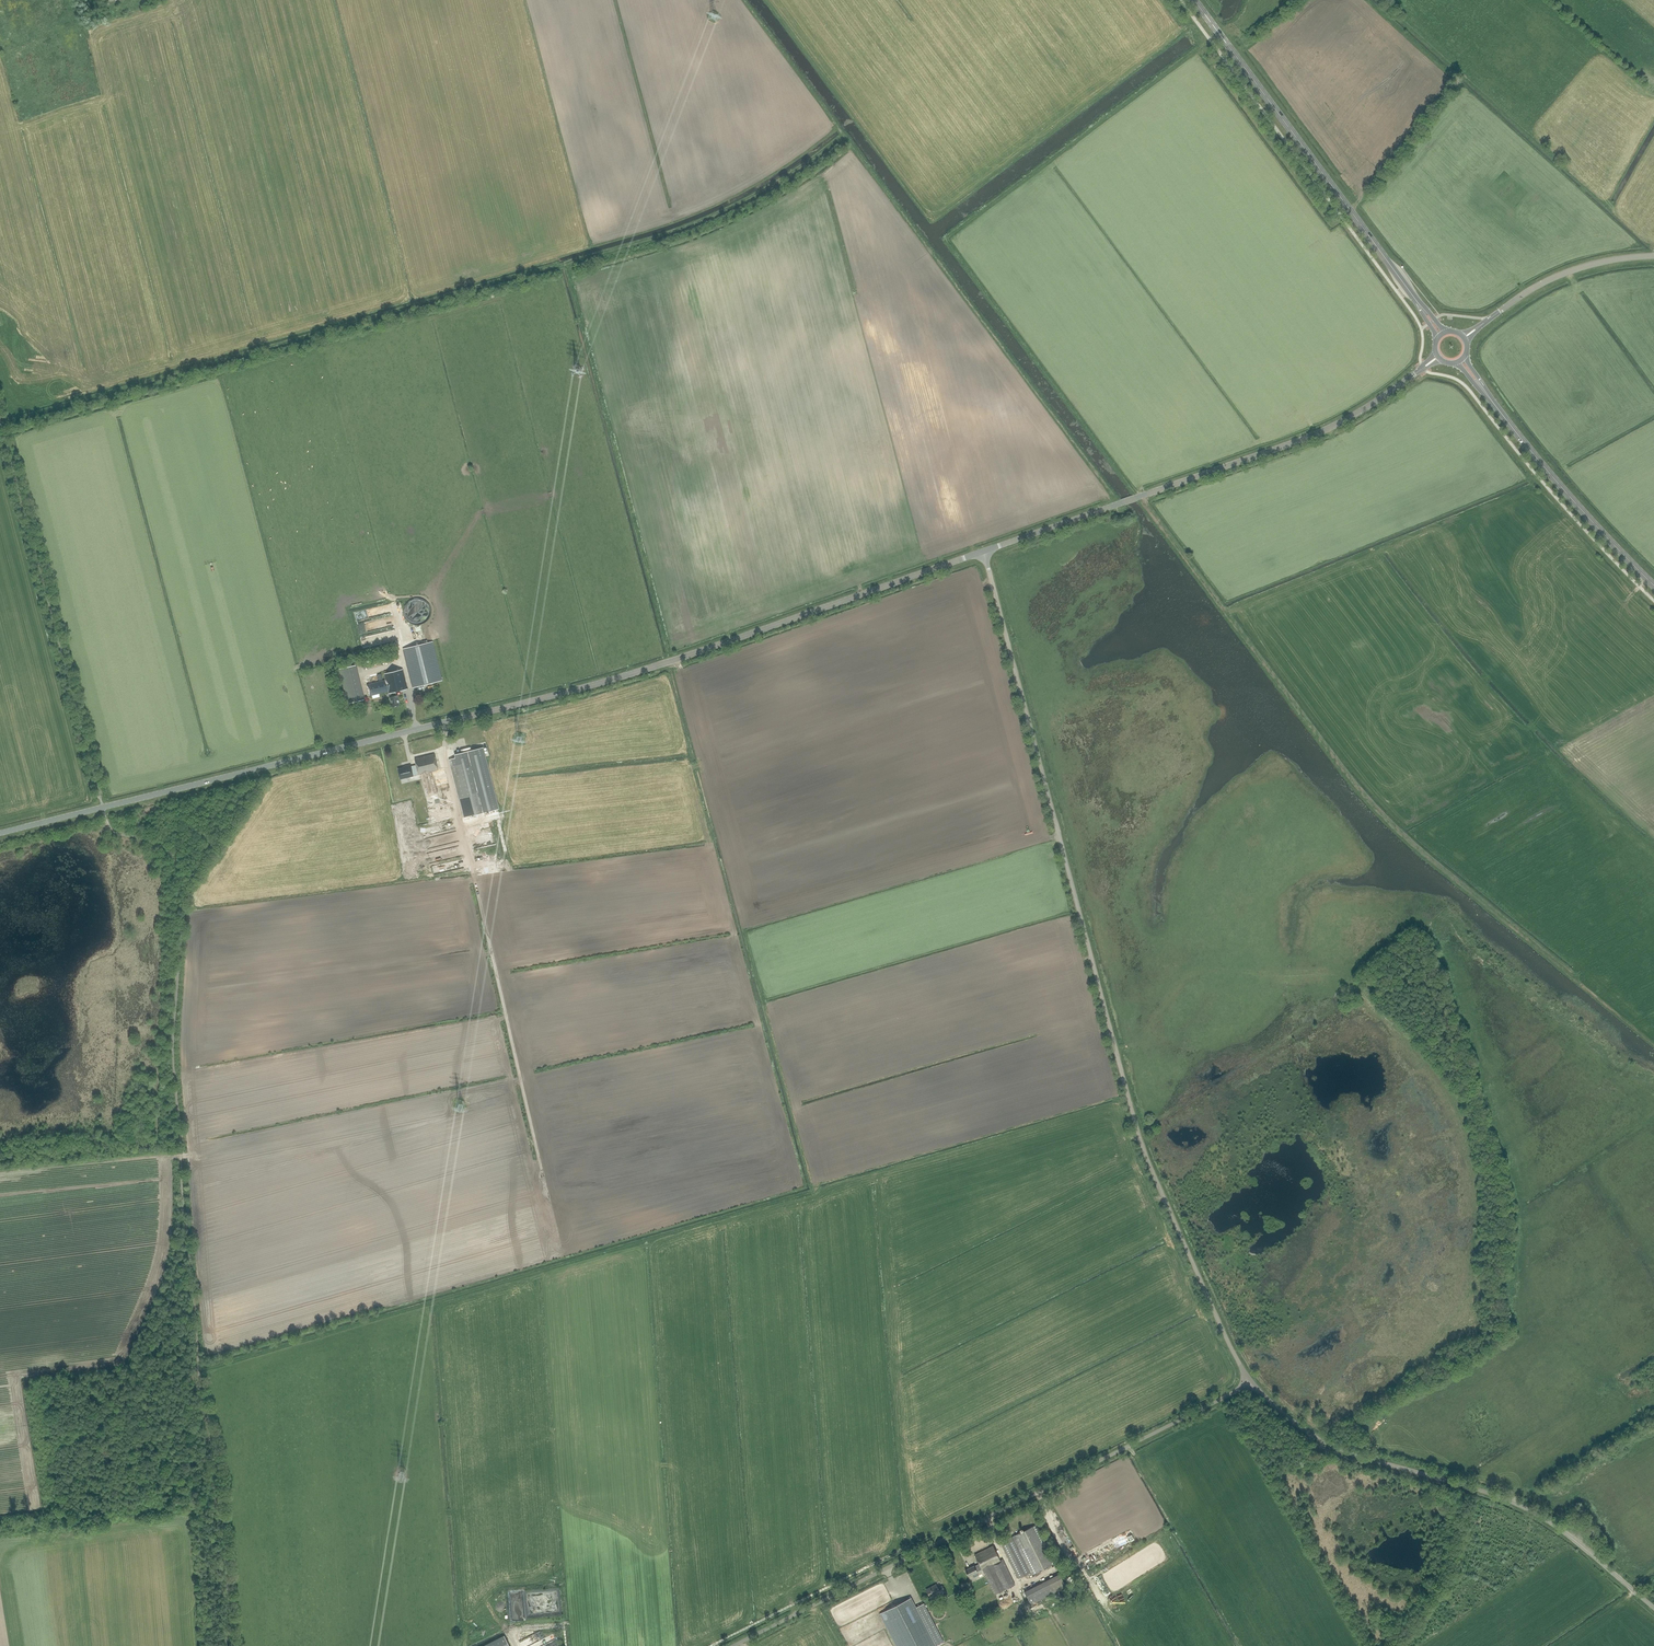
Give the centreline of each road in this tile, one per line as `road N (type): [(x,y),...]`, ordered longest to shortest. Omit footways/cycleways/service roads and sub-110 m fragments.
road 1 (track): [(1653,1042),(1427,857),(1353,782),(948,236),(1238,23),(1252,0)]
road 2 (tertiary): [(0,833),(650,667),(984,551)]
road 3 (track): [(843,131),(771,183),(671,232),(0,422)]
road 4 (unclassified): [(1252,1382),(1144,1150),(984,551)]
road 5 (track): [(740,0),(1119,503)]
road 6 (unclassified): [(733,1645),(1252,1382)]
road 7 (tertiary): [(984,551),(1318,432),(1438,356)]
road 8 (unclassified): [(1653,1608),(1533,1512),(1333,1446),(1252,1382)]
road 9 (primary): [(1441,334),(1193,0)]
road 10 (primary): [(1653,585),(1551,475),(1462,360)]
road 11 (tertiary): [(1465,337),(1554,277),(1653,256)]

